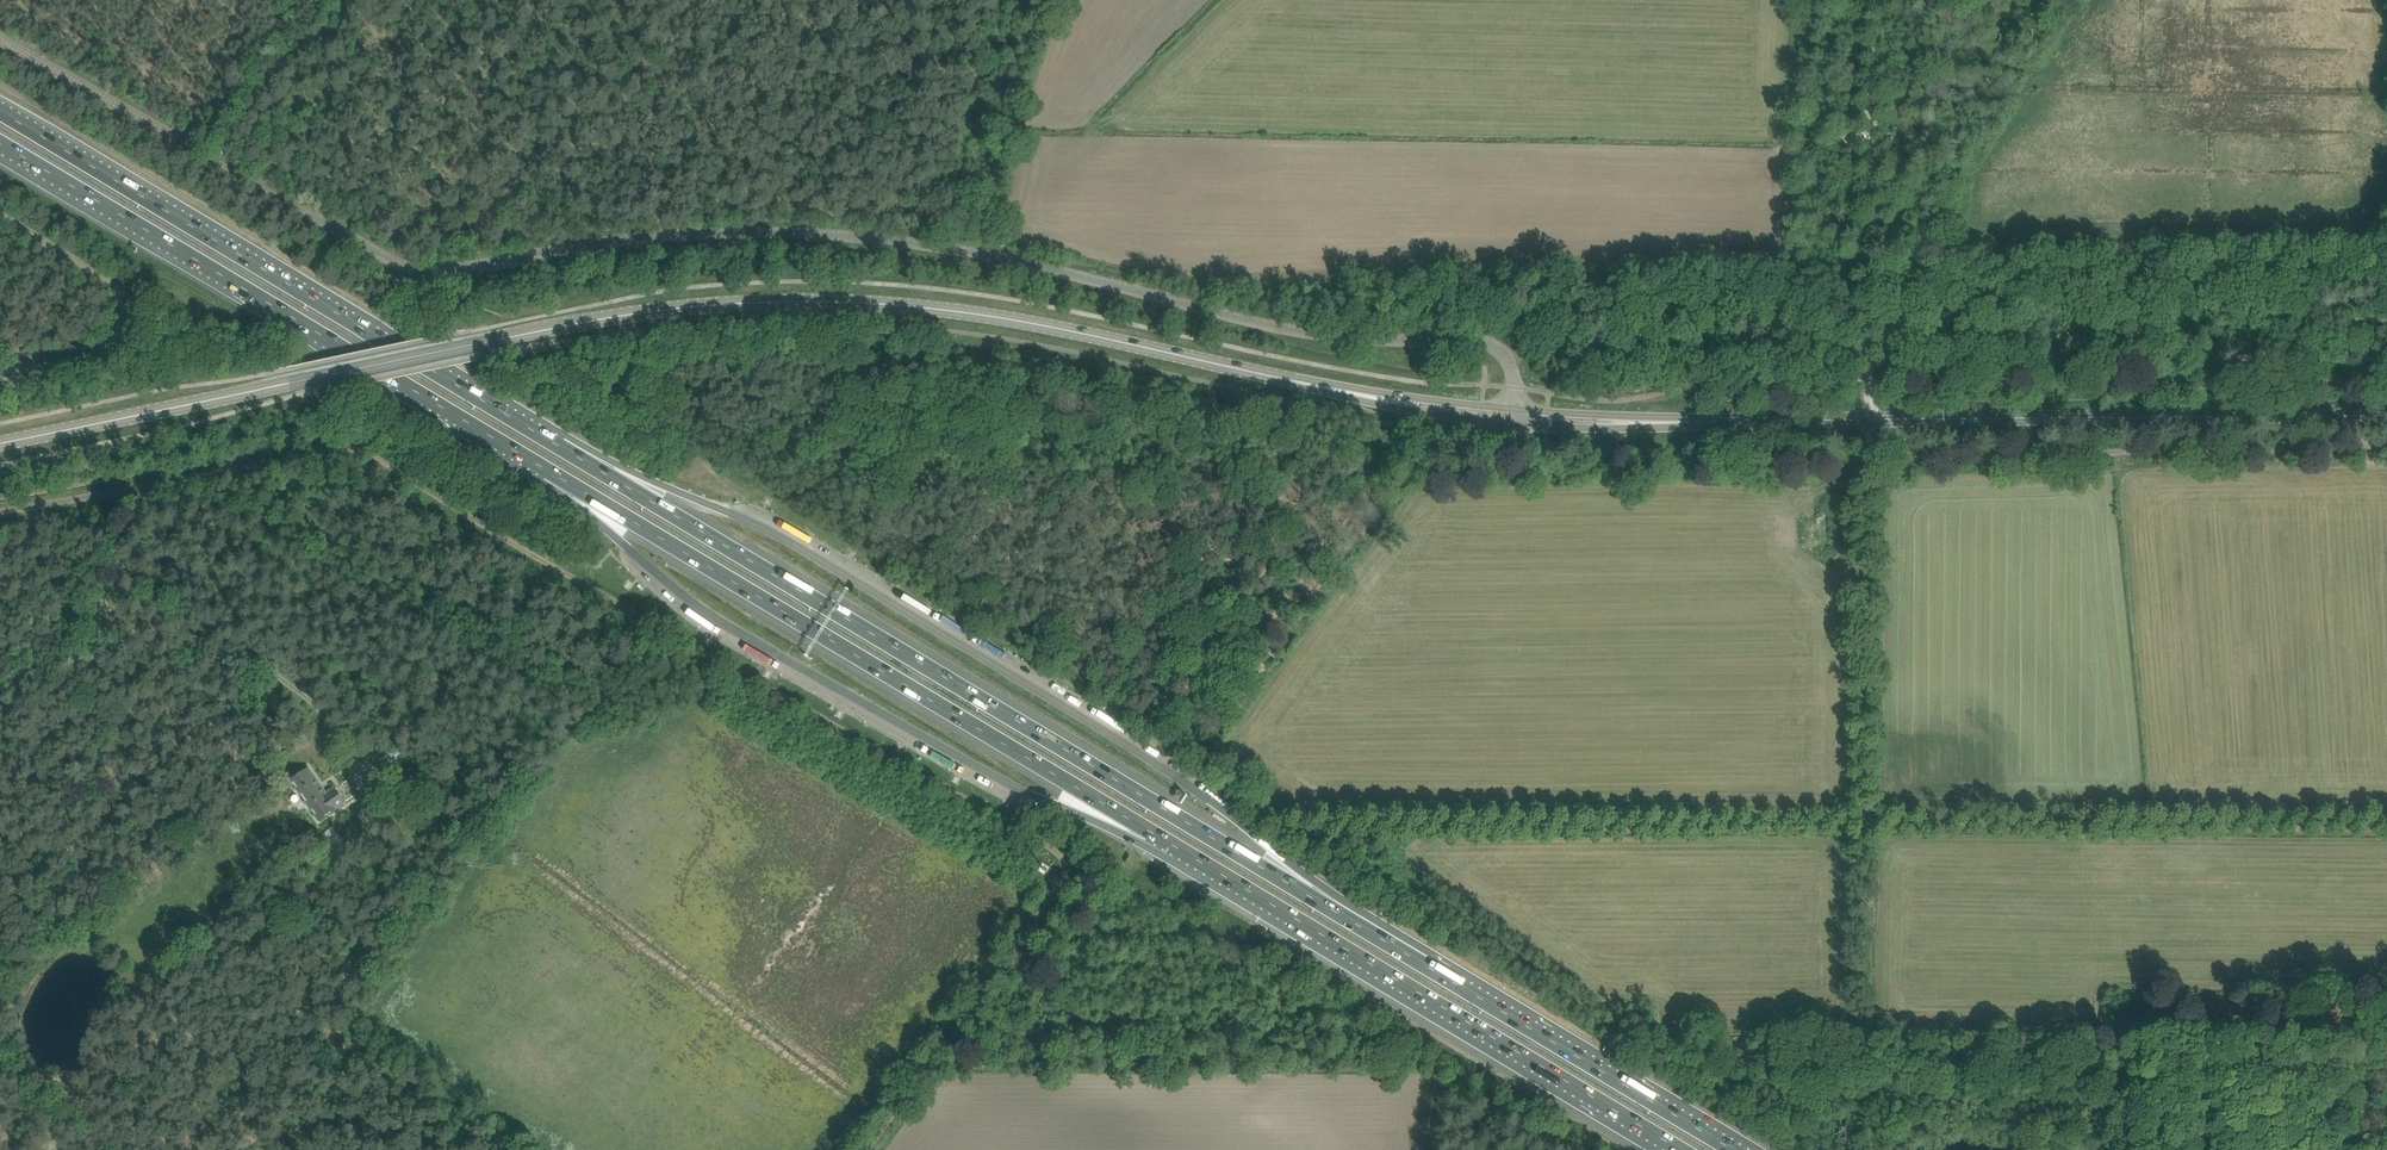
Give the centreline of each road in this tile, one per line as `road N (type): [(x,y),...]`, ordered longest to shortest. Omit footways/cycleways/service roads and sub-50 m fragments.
road 1 (unclassified): [(1515,416),(1514,370),(1482,342),(1295,330),(899,241),(706,233),(417,271),(0,40)]
road 2 (track): [(857,1149),(1058,887),(1060,864),(362,450)]
road 3 (tertiary): [(1515,416),(911,305),(727,305),(474,344)]
road 4 (motorway): [(1443,975),(558,446)]
road 5 (tertiary): [(2386,415),(1515,416)]
road 6 (track): [(1341,821),(2151,824)]
road 7 (motorway): [(548,470),(1150,831)]
road 8 (motorway): [(558,446),(0,111)]
road 9 (motorway): [(0,144),(548,470)]
road 10 (motorway): [(1150,831),(1678,1149)]
road 11 (track): [(1868,416),(1862,1015)]
road 12 (tertiary): [(0,443),(474,344)]
road 13 (unclassified): [(362,450),(0,512)]
road 14 (motorway): [(1734,1149),(1443,975)]
road 15 (unclassified): [(0,212),(123,293),(130,306),(125,333),(109,350),(0,377)]
road 16 (motorway): [(1443,975),(1218,805)]
road 17 (track): [(210,158),(302,0)]
road 18 (motorway): [(718,507),(558,446)]

